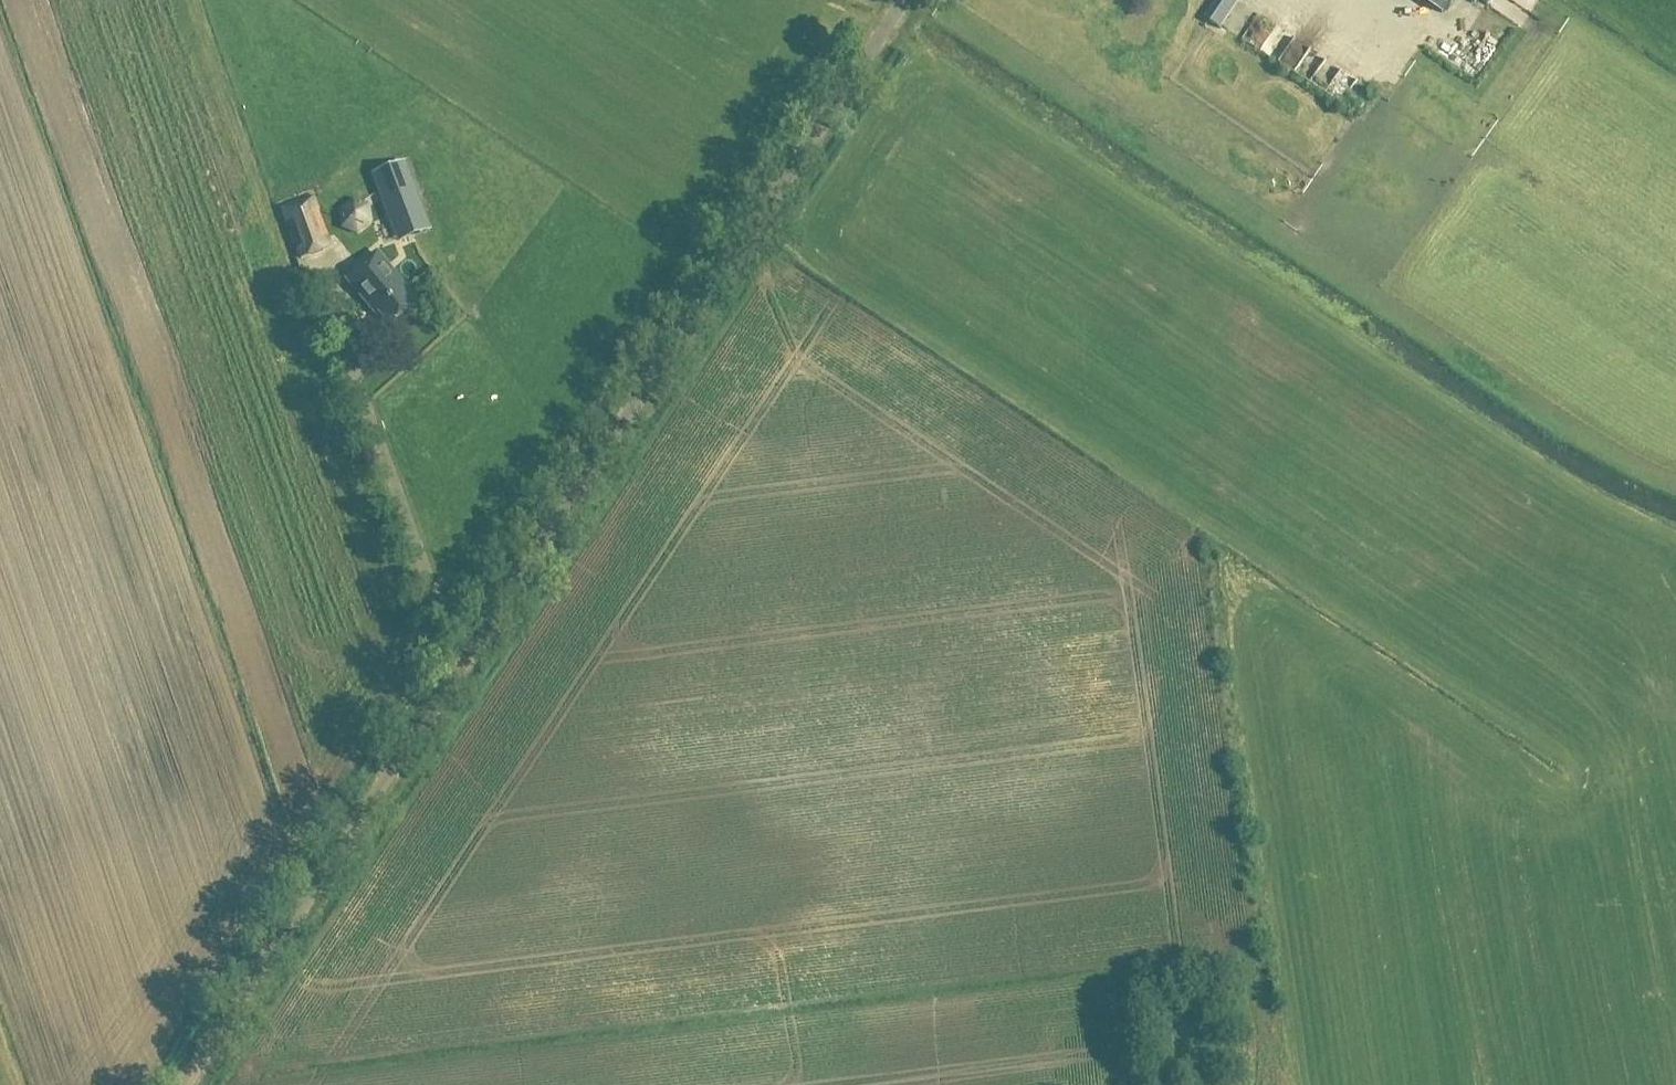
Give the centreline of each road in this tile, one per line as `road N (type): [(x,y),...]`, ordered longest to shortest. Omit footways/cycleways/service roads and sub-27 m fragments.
road 1 (unclassified): [(179,1084),(900,0)]

